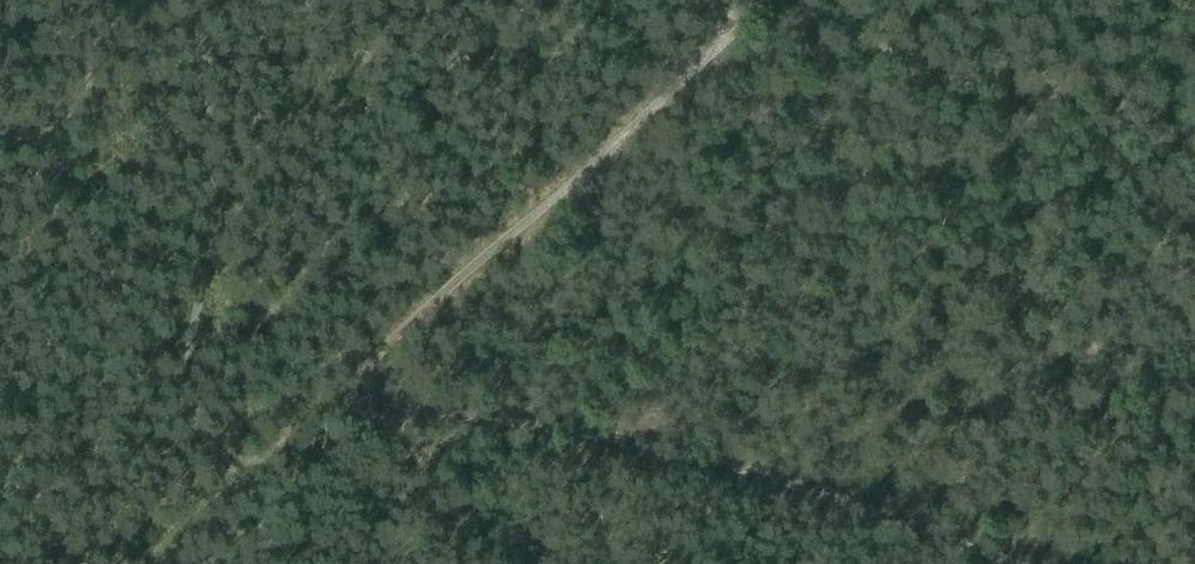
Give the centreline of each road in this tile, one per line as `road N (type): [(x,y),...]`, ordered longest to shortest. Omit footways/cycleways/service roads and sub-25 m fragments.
road 1 (track): [(773,0),(147,563)]
road 2 (track): [(356,375),(391,401),(557,428),(789,485),(1014,563)]

